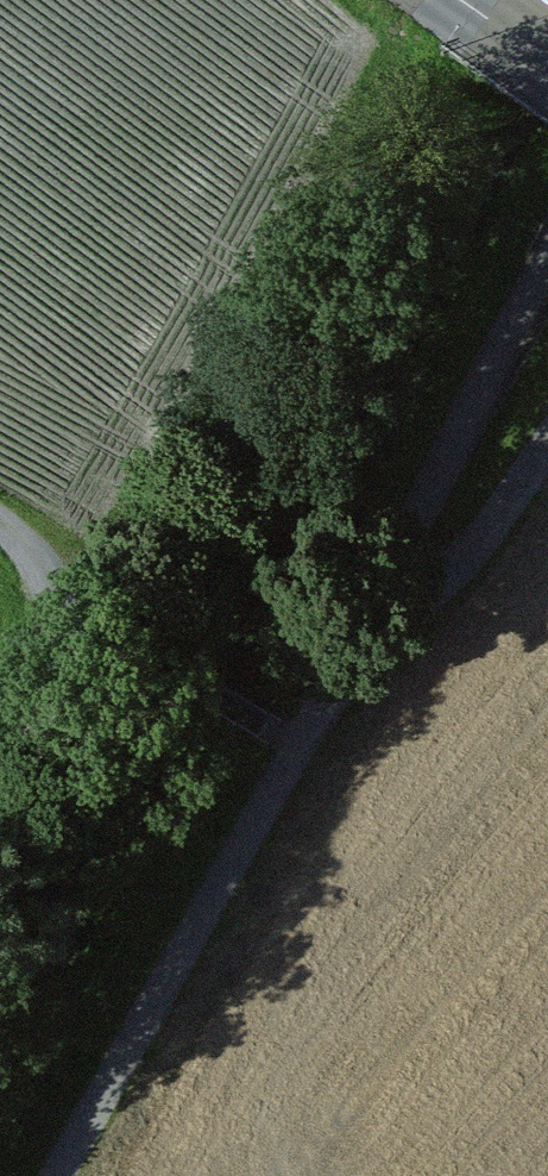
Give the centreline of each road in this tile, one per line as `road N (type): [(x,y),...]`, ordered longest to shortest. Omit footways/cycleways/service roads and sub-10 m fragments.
road 1 (track): [(547,270),(350,663),(63,1175)]
road 2 (track): [(136,583),(377,139)]
road 3 (track): [(547,448),(458,569),(350,663)]
road 4 (track): [(0,827),(136,583)]
road 5 (track): [(136,583),(0,508)]

